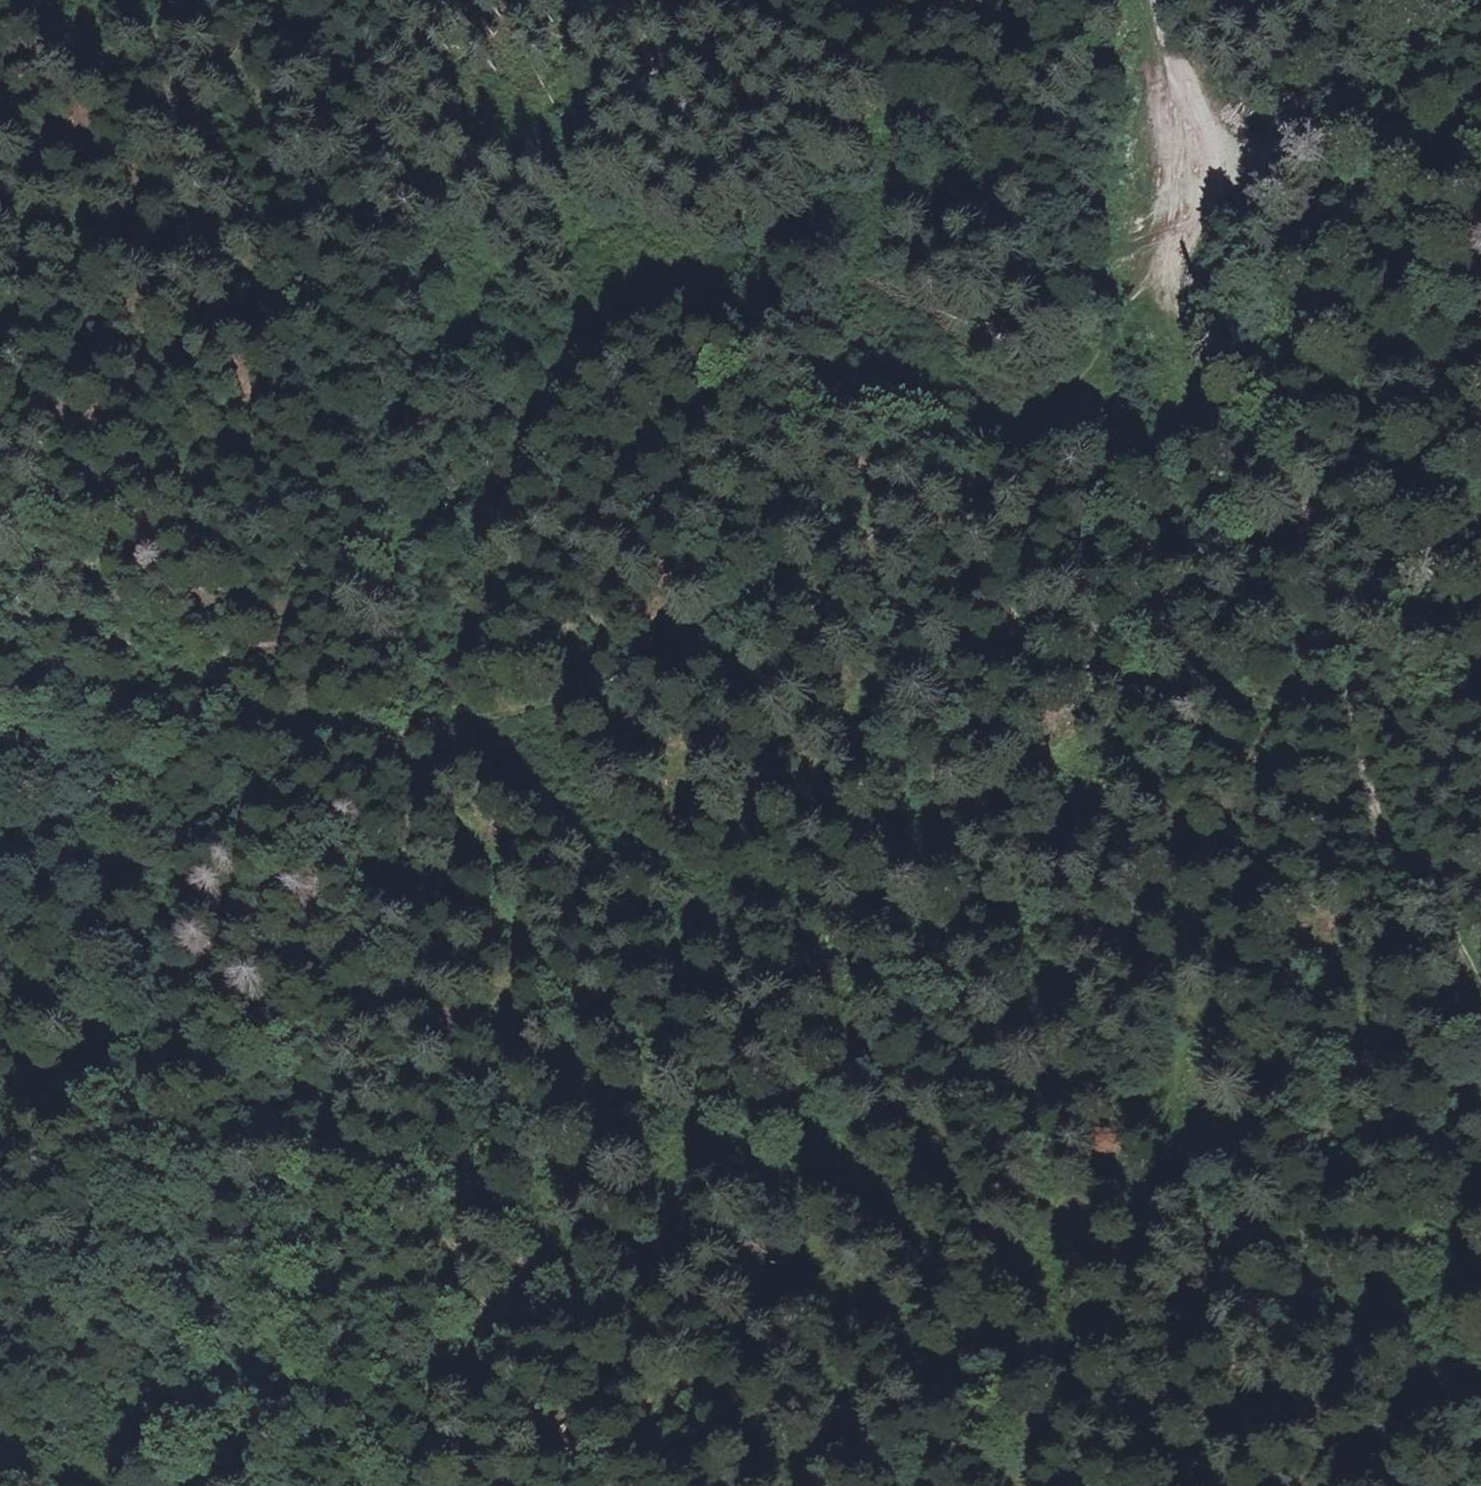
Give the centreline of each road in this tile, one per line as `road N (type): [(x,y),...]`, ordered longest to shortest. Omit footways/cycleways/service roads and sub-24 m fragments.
road 1 (track): [(1480,47),(1376,115),(1265,169),(1179,127)]
road 2 (unclassified): [(1158,0),(1179,100),(1183,280)]

